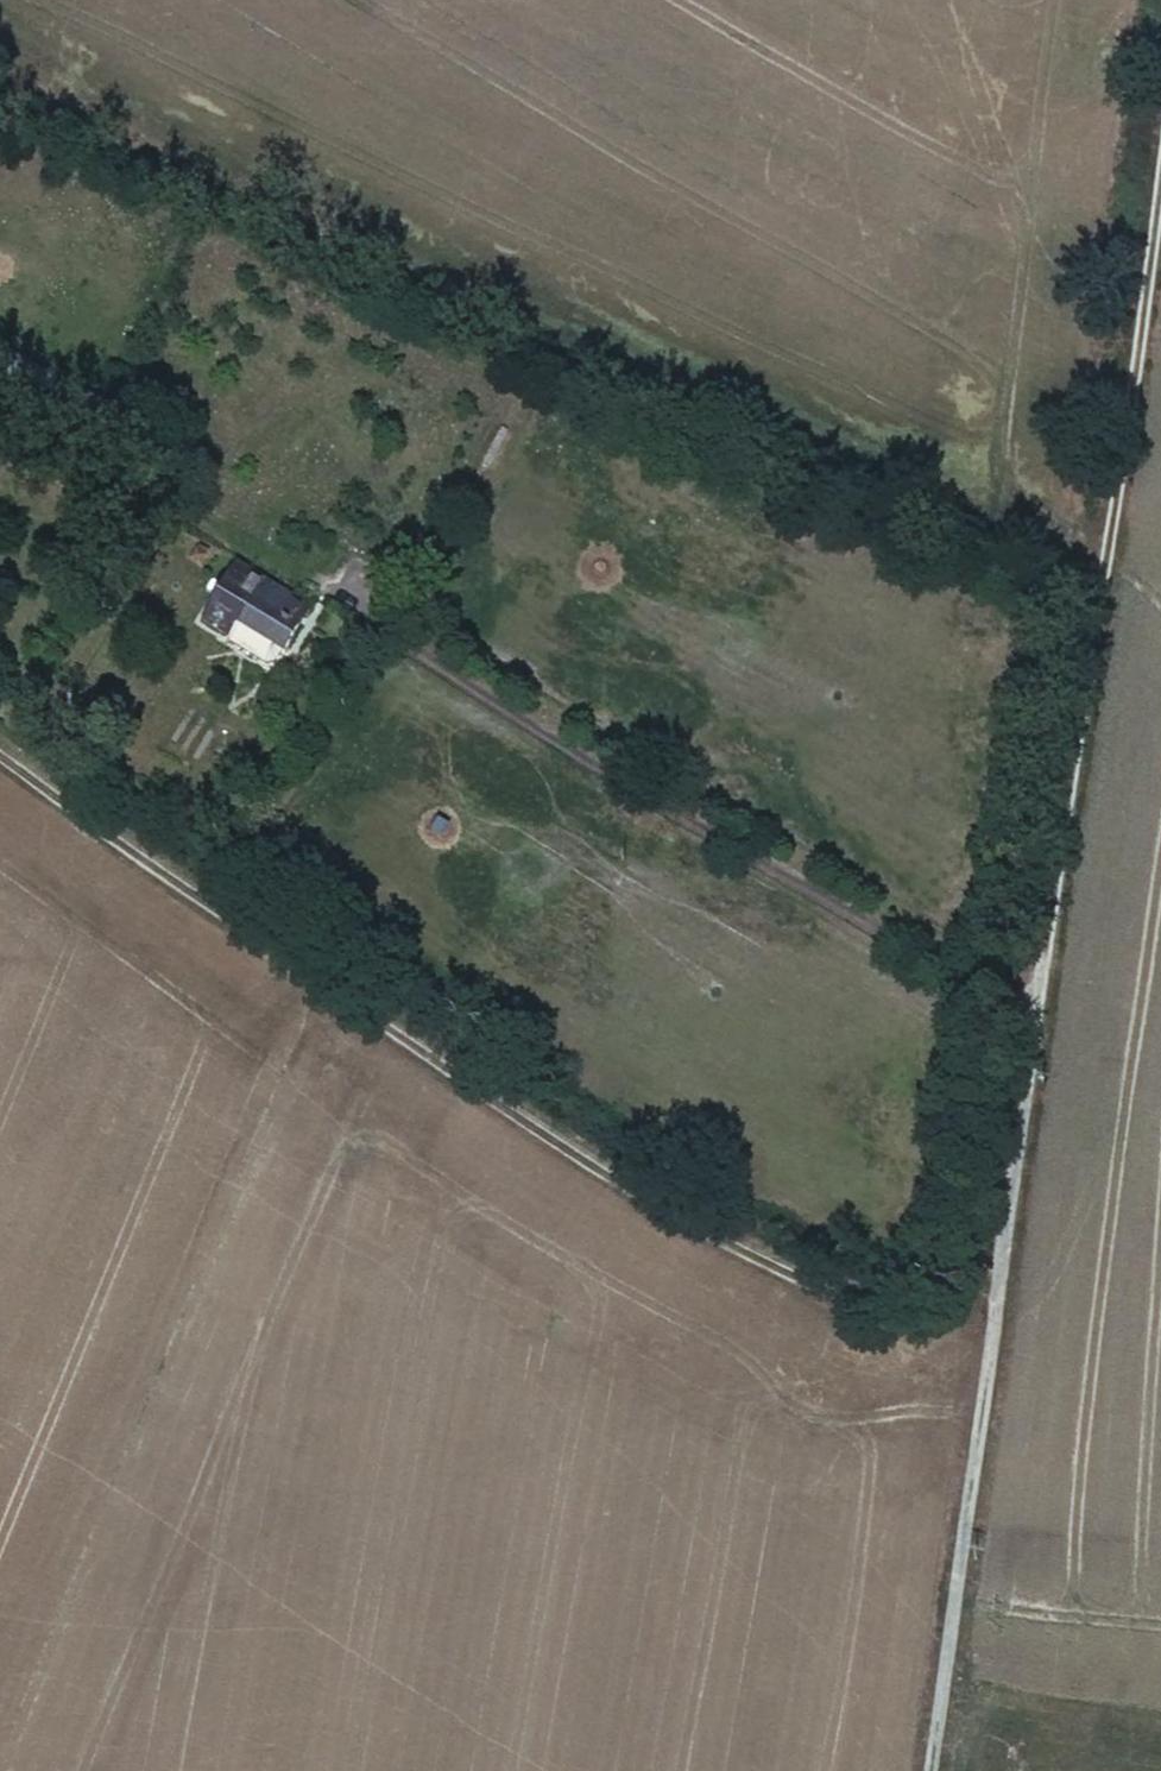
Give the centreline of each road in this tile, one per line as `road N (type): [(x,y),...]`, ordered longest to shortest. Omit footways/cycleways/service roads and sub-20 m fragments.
road 1 (track): [(1035,997),(1160,213)]
road 2 (unclassified): [(925,1770),(1035,997)]

